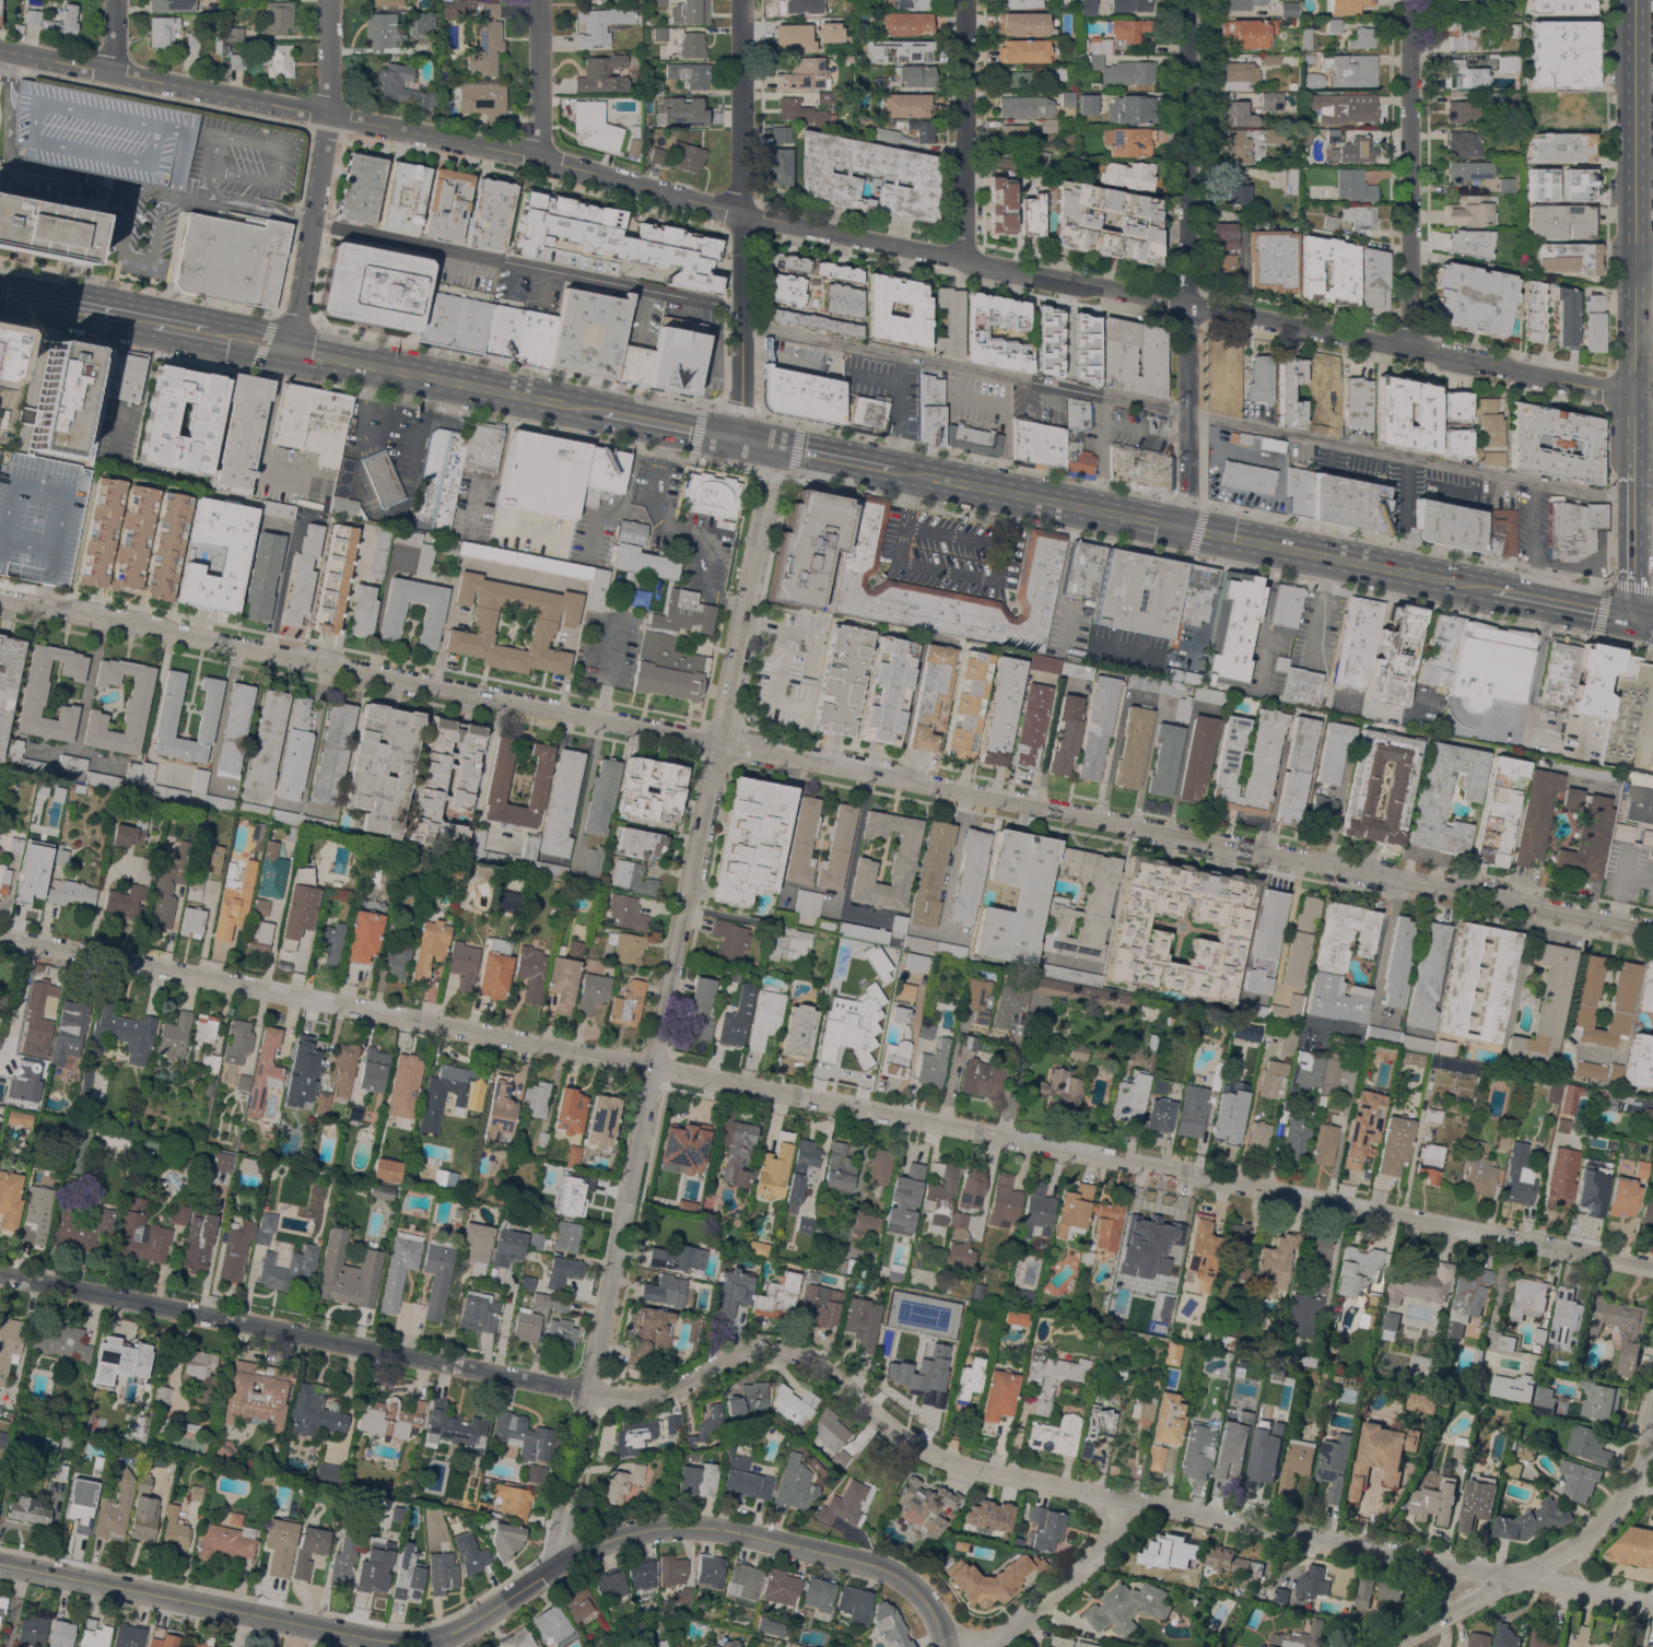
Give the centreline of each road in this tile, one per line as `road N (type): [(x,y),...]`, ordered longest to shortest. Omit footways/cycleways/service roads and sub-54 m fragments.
road 1 (residential): [(1652,1609),(956,1468),(891,1432),(810,1360),(774,1348),(730,1356),(645,1398),(619,1398),(0,1274)]
road 2 (residential): [(1652,930),(0,596)]
road 3 (residential): [(1652,1270),(0,937)]
road 4 (residential): [(1633,390),(740,212),(521,154),(110,71)]
road 5 (residential): [(556,1565),(774,446)]
road 6 (primary): [(1493,588),(914,475)]
road 7 (residential): [(954,1646),(925,1597),(882,1568),(707,1530),(638,1534),(556,1565),(519,1597),(442,1640)]
road 8 (residential): [(1180,527),(1186,0)]
road 9 (secondary): [(1633,0),(1634,470)]
road 10 (residential): [(442,1640),(378,1636),(0,1562)]
road 11 (residential): [(734,437),(740,401),(740,0)]
road 12 (residential): [(1385,1646),(1581,1545),(1642,1464),(1652,1415)]
road 13 (residential): [(1408,346),(1408,0)]
road 14 (primary): [(600,411),(288,349)]
road 15 (residential): [(961,257),(963,0)]
road 16 (residential): [(982,1646),(1044,1609),(1147,1509)]
road 17 (residential): [(535,157),(543,0)]
road 18 (secondary): [(1634,470),(1628,614)]
road 19 (primary): [(1628,614),(1493,588)]
road 20 (primary): [(734,437),(600,411)]
road 21 (residential): [(288,349),(312,219)]

